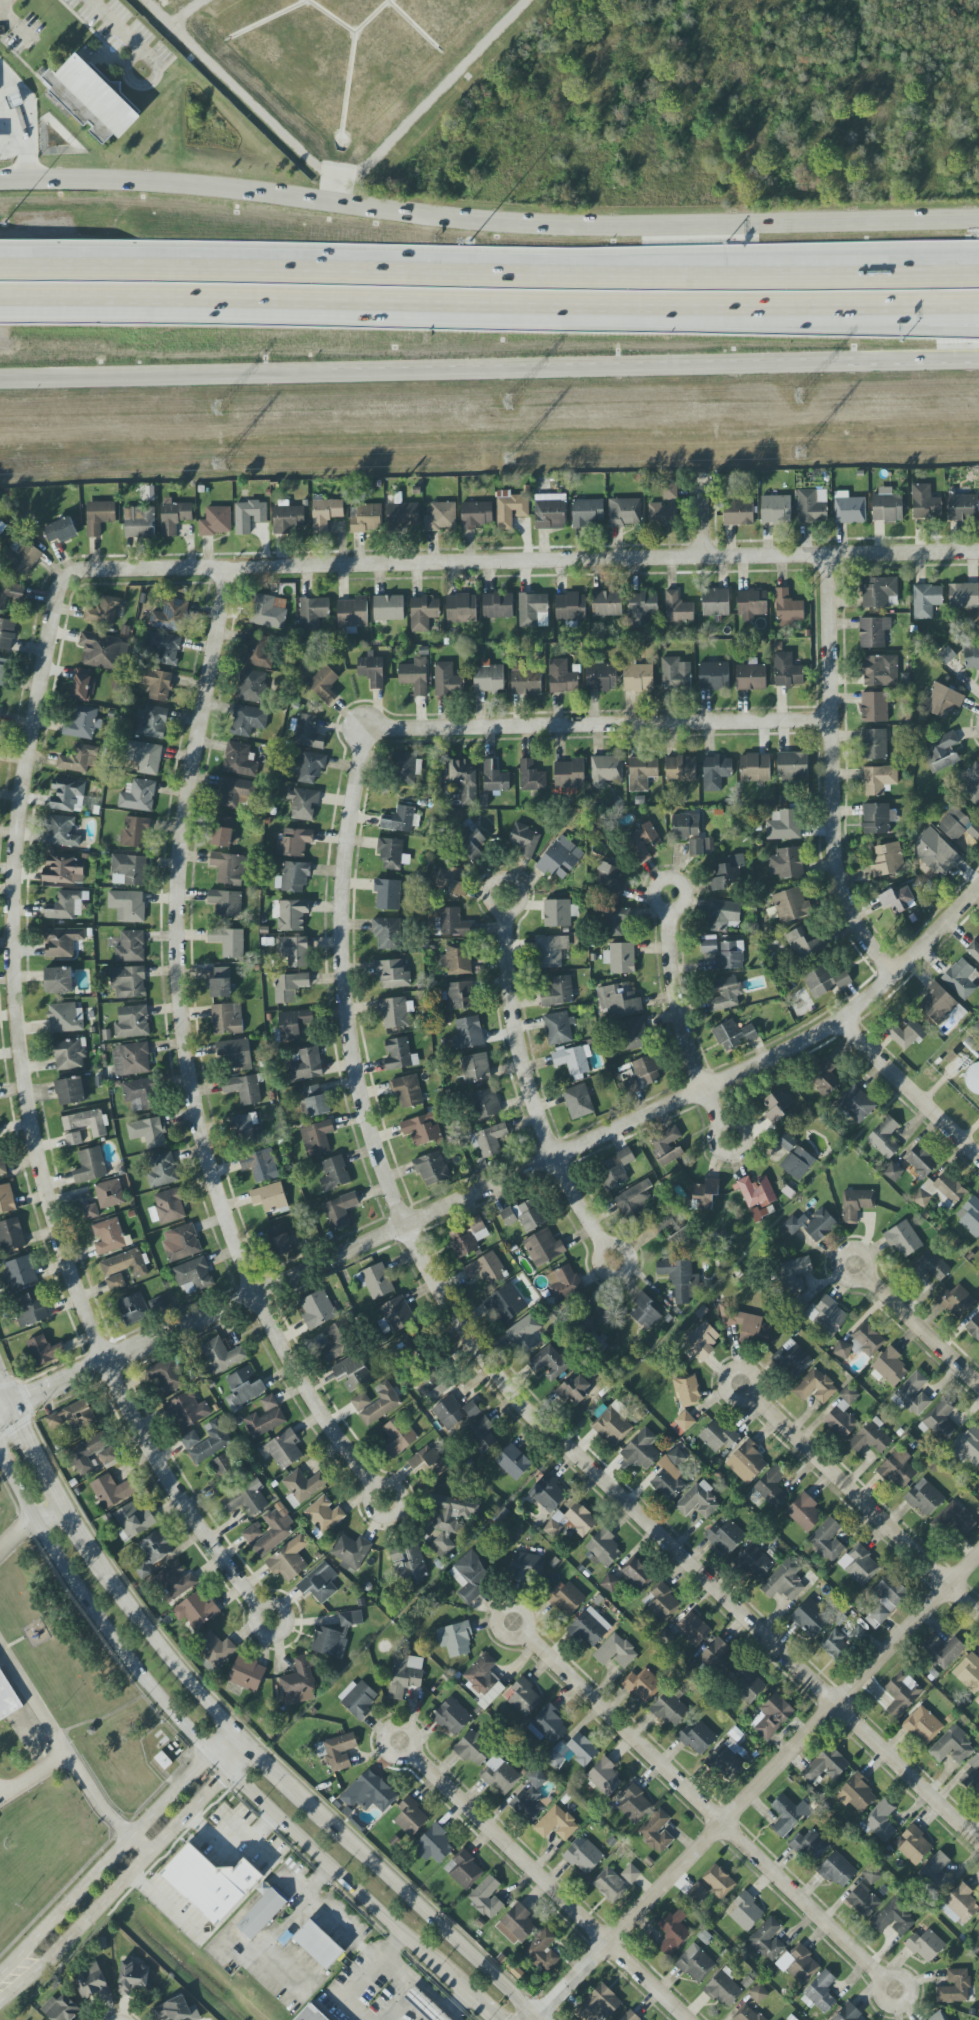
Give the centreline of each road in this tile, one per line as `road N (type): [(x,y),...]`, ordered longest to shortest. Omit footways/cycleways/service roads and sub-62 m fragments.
road 1 (residential): [(364,736),(342,873),(349,1044),(365,1124),(403,1224),(445,1300),(545,1427),(978,1844)]
road 2 (residential): [(0,1411),(840,1022),(978,886)]
road 3 (residential): [(259,1608),(132,1425),(50,1227),(30,1135),(10,974),(12,873),(18,792),(62,577)]
road 4 (primary): [(978,217),(545,225),(159,183),(0,183)]
road 5 (motorway): [(978,277),(735,282),(0,272)]
road 6 (residential): [(373,1488),(253,1296),(217,1207),(182,1054),(174,880),(225,567)]
road 7 (motorway): [(0,300),(931,303)]
road 8 (residential): [(62,577),(84,569),(978,553)]
road 9 (primary): [(0,380),(863,362)]
road 10 (secondary): [(0,1459),(76,1592),(182,1725),(451,1981)]
road 11 (residential): [(533,2019),(978,1556)]
road 12 (residential): [(525,1634),(882,1978)]
road 13 (residential): [(364,736),(378,729),(830,720)]
road 14 (residential): [(895,976),(856,928),(838,884),(825,555)]
road 15 (residential): [(408,1756),(686,2019)]
road 16 (residential): [(605,1247),(534,1104),(508,980),(506,911)]
road 17 (secondary): [(535,2018),(284,1778)]
road 18 (residential): [(750,1396),(978,1615)]
road 19 (secondary): [(240,1736),(188,1684),(95,1559)]
road 20 (residential): [(723,1125),(675,1004),(668,912)]
road 21 (residential): [(840,1022),(978,1157)]
road 22 (secondary): [(95,1559),(8,1407)]
road 23 (residential): [(866,1277),(978,1387)]

